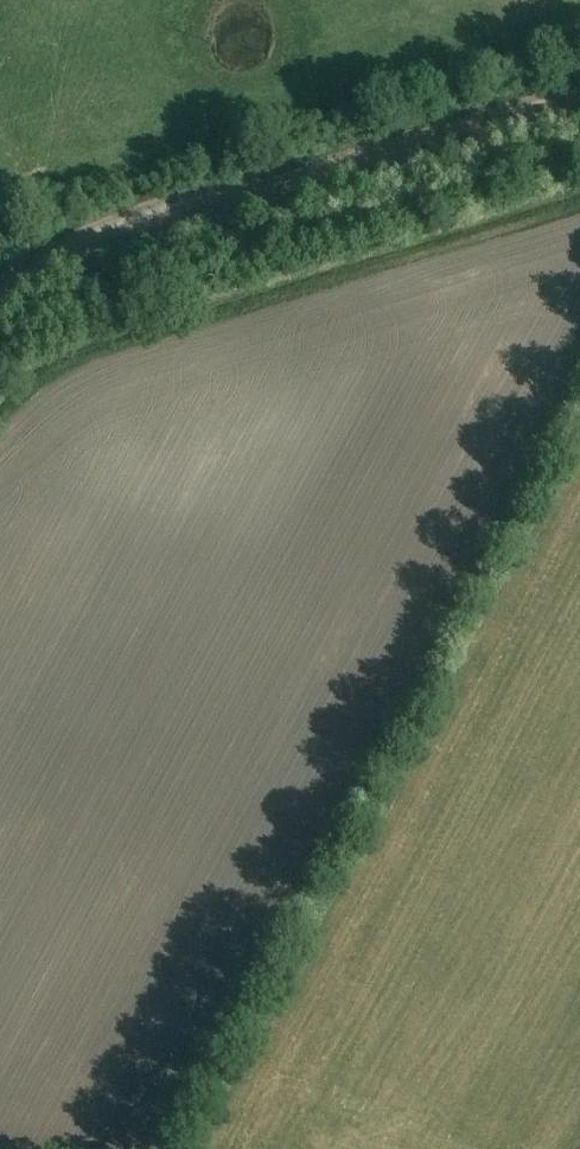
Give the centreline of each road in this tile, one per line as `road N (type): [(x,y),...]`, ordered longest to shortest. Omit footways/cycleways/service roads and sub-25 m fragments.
road 1 (track): [(0,285),(96,223),(243,196),(579,89)]

